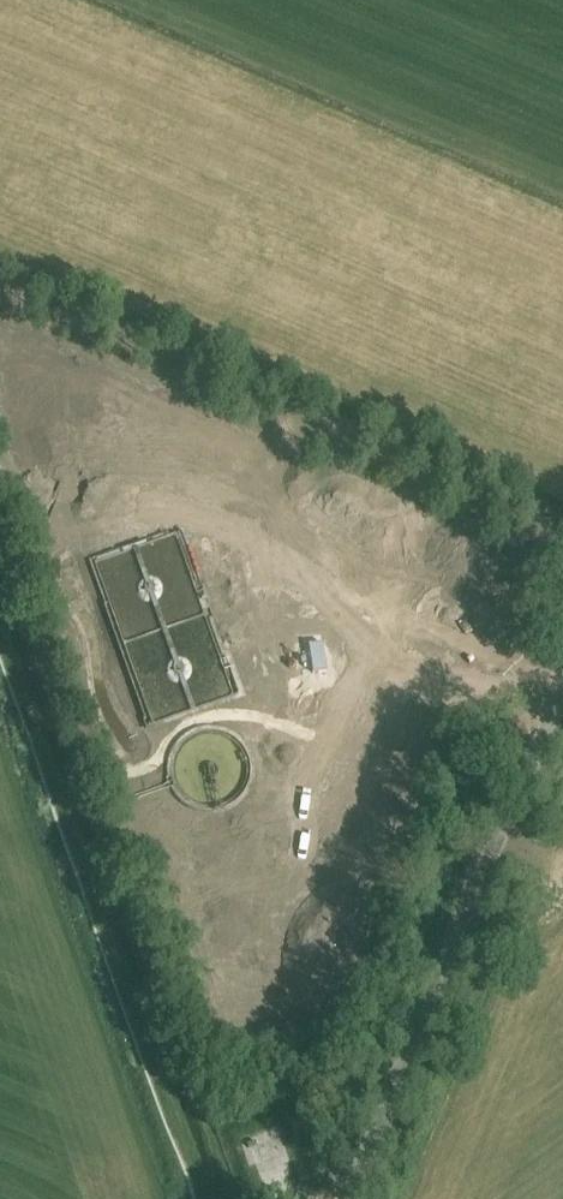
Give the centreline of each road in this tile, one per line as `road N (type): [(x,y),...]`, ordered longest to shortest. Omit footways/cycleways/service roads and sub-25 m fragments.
road 1 (unclassified): [(341,1198),(562,685)]

